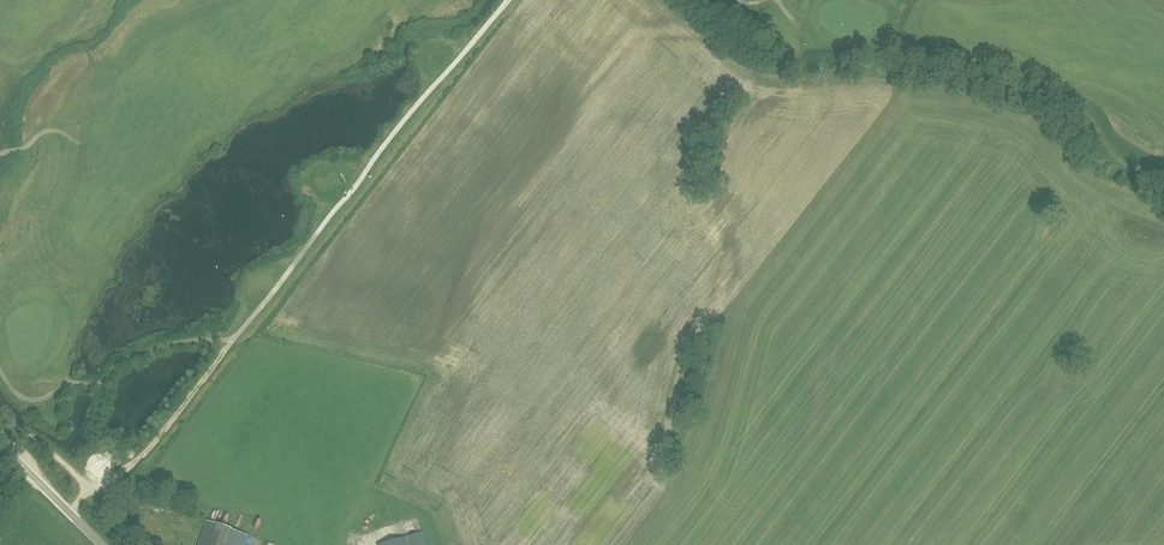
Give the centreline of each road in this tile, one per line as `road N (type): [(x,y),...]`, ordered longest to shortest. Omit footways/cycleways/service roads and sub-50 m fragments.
road 1 (tertiary): [(102,544),(0,443)]

